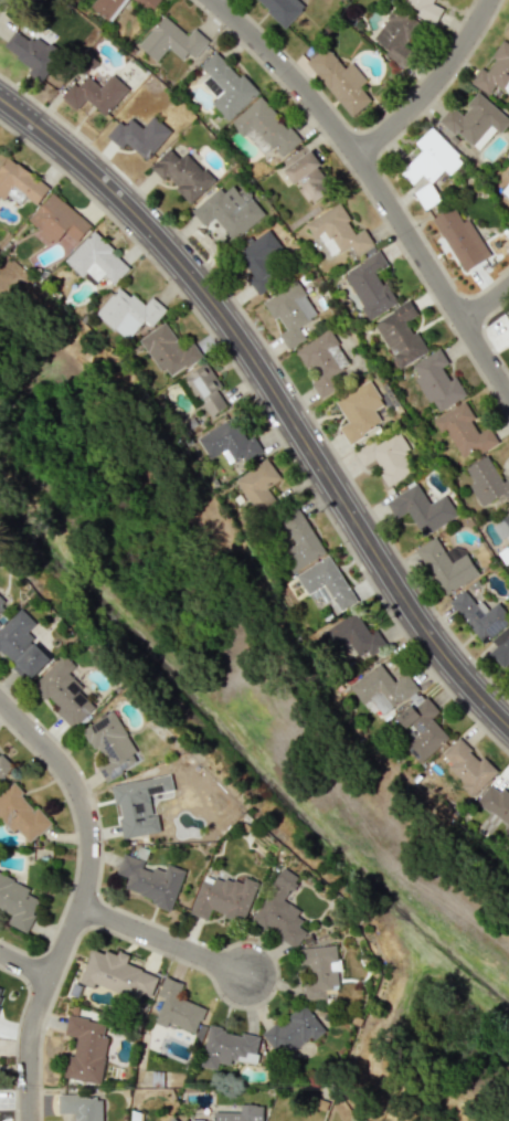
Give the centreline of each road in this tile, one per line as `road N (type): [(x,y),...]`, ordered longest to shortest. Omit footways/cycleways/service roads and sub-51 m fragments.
road 1 (tertiary): [(0,99),(126,202),(213,299),(415,616),(508,728)]
road 2 (residential): [(214,0),(357,157),(508,395)]
road 3 (residential): [(0,700),(68,771),(92,838),(82,906),(38,1014),(32,1120)]
road 4 (residential): [(493,0),(422,102),(357,157)]
road 5 (residential): [(82,906),(248,973)]

